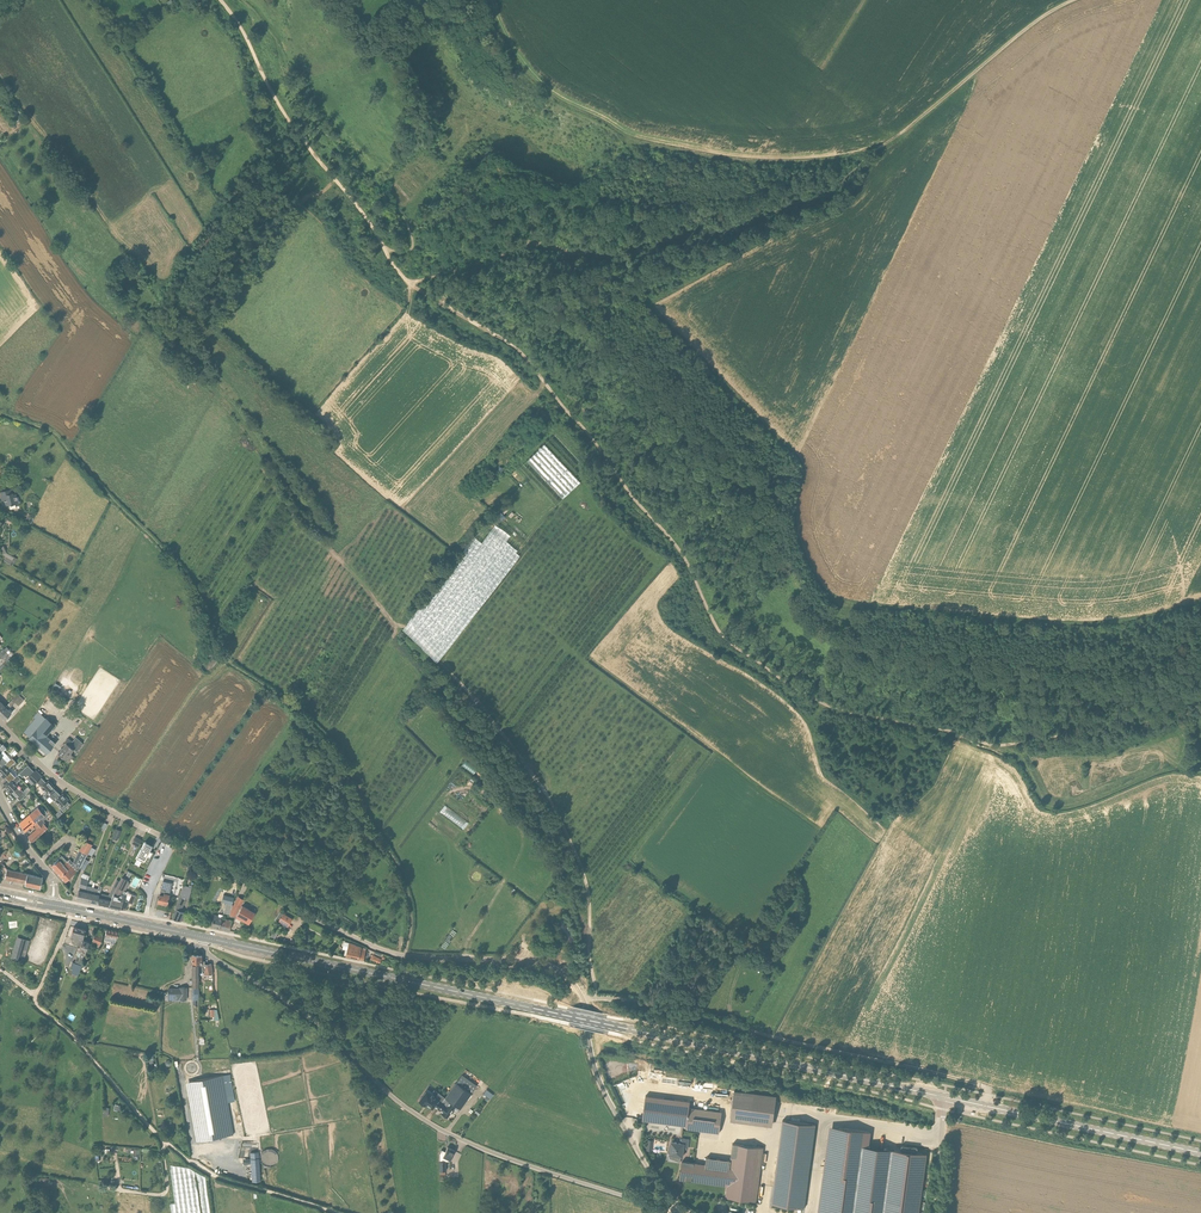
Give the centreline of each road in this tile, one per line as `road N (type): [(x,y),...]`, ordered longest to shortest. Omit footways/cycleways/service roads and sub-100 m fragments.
road 1 (primary): [(945,1097),(206,938)]
road 2 (track): [(408,282),(520,353),(676,546),(712,622),(736,649),(838,709),(947,731)]
road 3 (track): [(404,956),(411,919),(402,876),(330,741),(216,653),(186,575),(55,434),(0,414)]
road 4 (track): [(263,453),(259,463),(296,527),(435,657),(527,763),(555,809),(585,883),(592,998)]
road 5 (unclassified): [(654,1180),(623,1196),(443,1131),(405,1107),(306,1016),(209,956),(206,938)]
road 6 (unclassified): [(586,1012),(576,986),(550,965),(388,952),(147,830)]
road 7 (track): [(337,1212),(197,1166),(155,1134),(41,1010),(37,994),(69,917)]
road 8 (track): [(883,145),(764,160),(627,137),(537,82),(487,0)]
road 9 (track): [(408,282),(287,119),(220,0)]
road 10 (primary): [(1200,1153),(945,1097)]
road 11 (track): [(947,731),(998,745),(1200,711)]
road 12 (track): [(1073,0),(873,153)]
road 13 (track): [(988,1090),(774,1038)]
road 14 (track): [(774,1038),(632,1000),(584,999)]
road 15 (track): [(110,811),(197,685),(225,661)]
road 16 (residential): [(147,830),(58,780),(0,722)]
road 17 (unclassified): [(654,1180),(600,1083),(586,1012)]
road 18 (primary): [(206,938),(72,909)]
road 19 (tertiary): [(51,905),(53,882),(0,799)]

